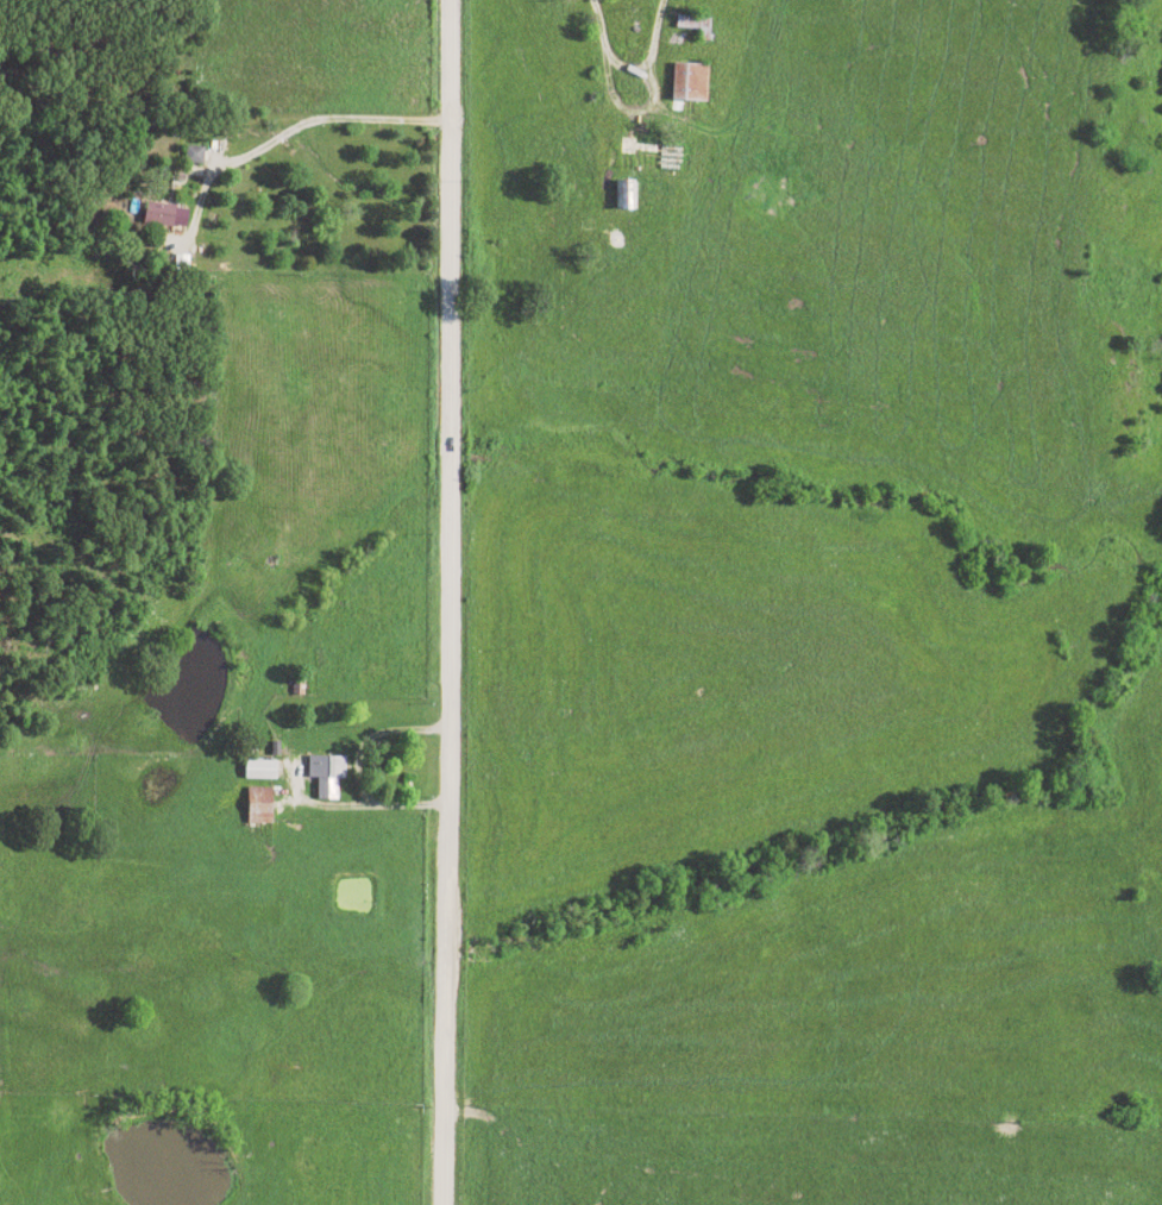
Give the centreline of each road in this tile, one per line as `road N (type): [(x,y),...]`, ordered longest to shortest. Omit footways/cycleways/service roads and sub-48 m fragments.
road 1 (residential): [(437,1204),(445,0)]
road 2 (residential): [(444,804),(308,808),(290,797),(266,732)]
road 3 (residential): [(444,730),(381,732),(362,742),(360,804)]
road 4 (residential): [(621,70),(605,62),(602,92),(609,108),(623,114),(643,99),(634,75),(621,70)]

